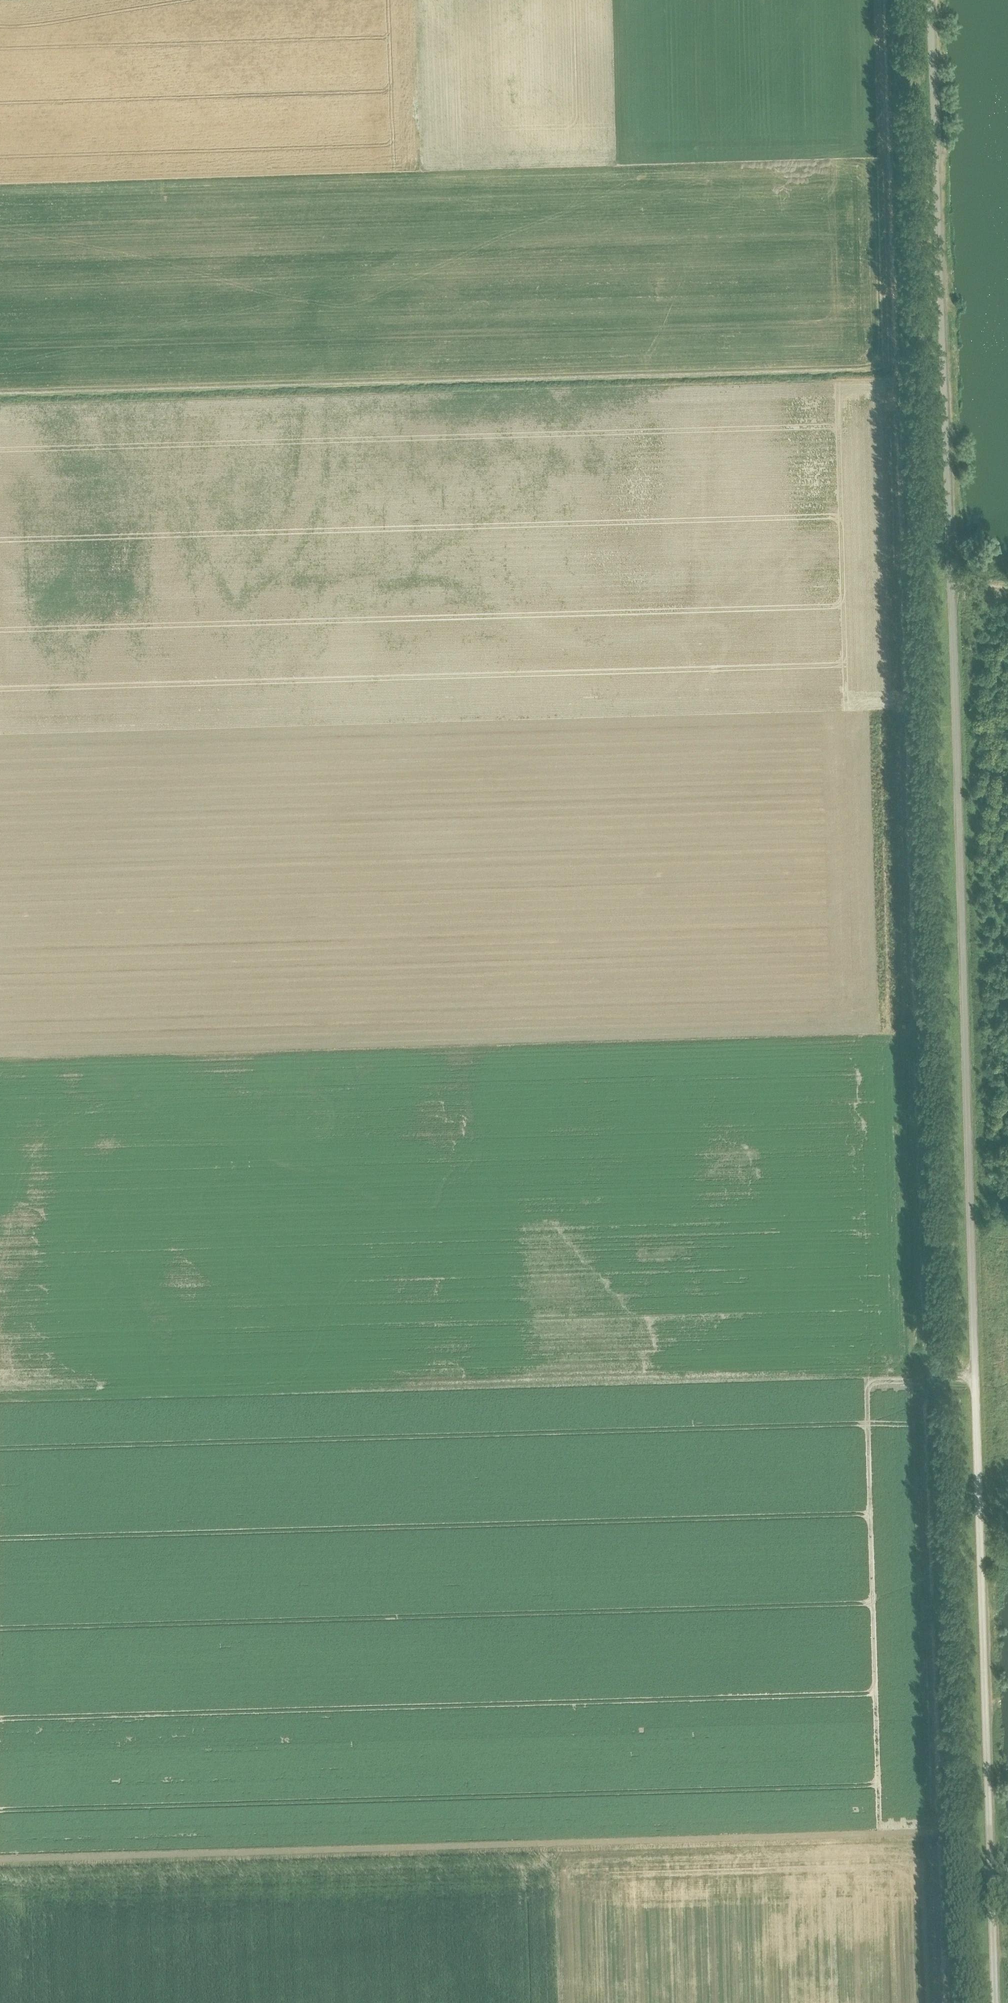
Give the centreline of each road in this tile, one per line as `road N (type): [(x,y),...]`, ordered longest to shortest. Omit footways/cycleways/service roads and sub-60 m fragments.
road 1 (unclassified): [(1000,2002),(930,0)]
road 2 (track): [(948,2002),(886,0)]

